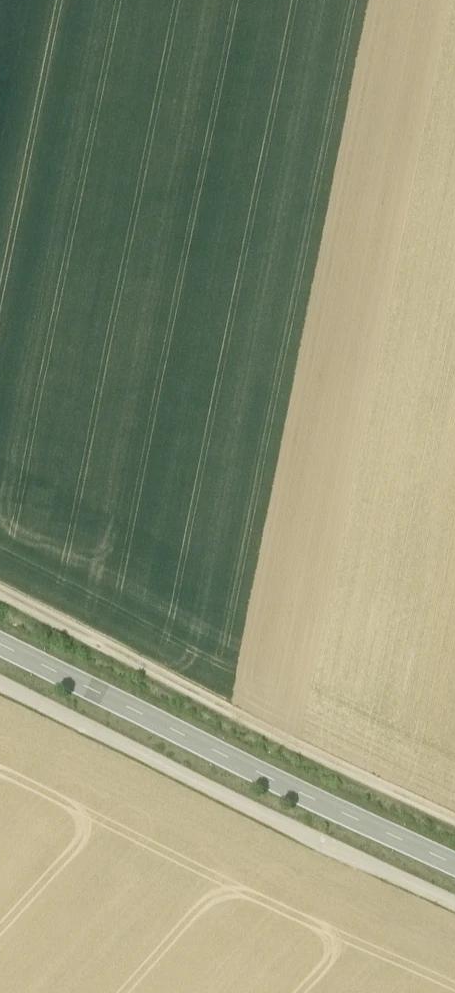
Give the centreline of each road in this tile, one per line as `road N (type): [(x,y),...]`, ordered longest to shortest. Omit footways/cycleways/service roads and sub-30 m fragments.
road 1 (track): [(454,847),(0,623)]
road 2 (track): [(454,934),(0,715)]
road 3 (tertiary): [(454,892),(0,674)]

